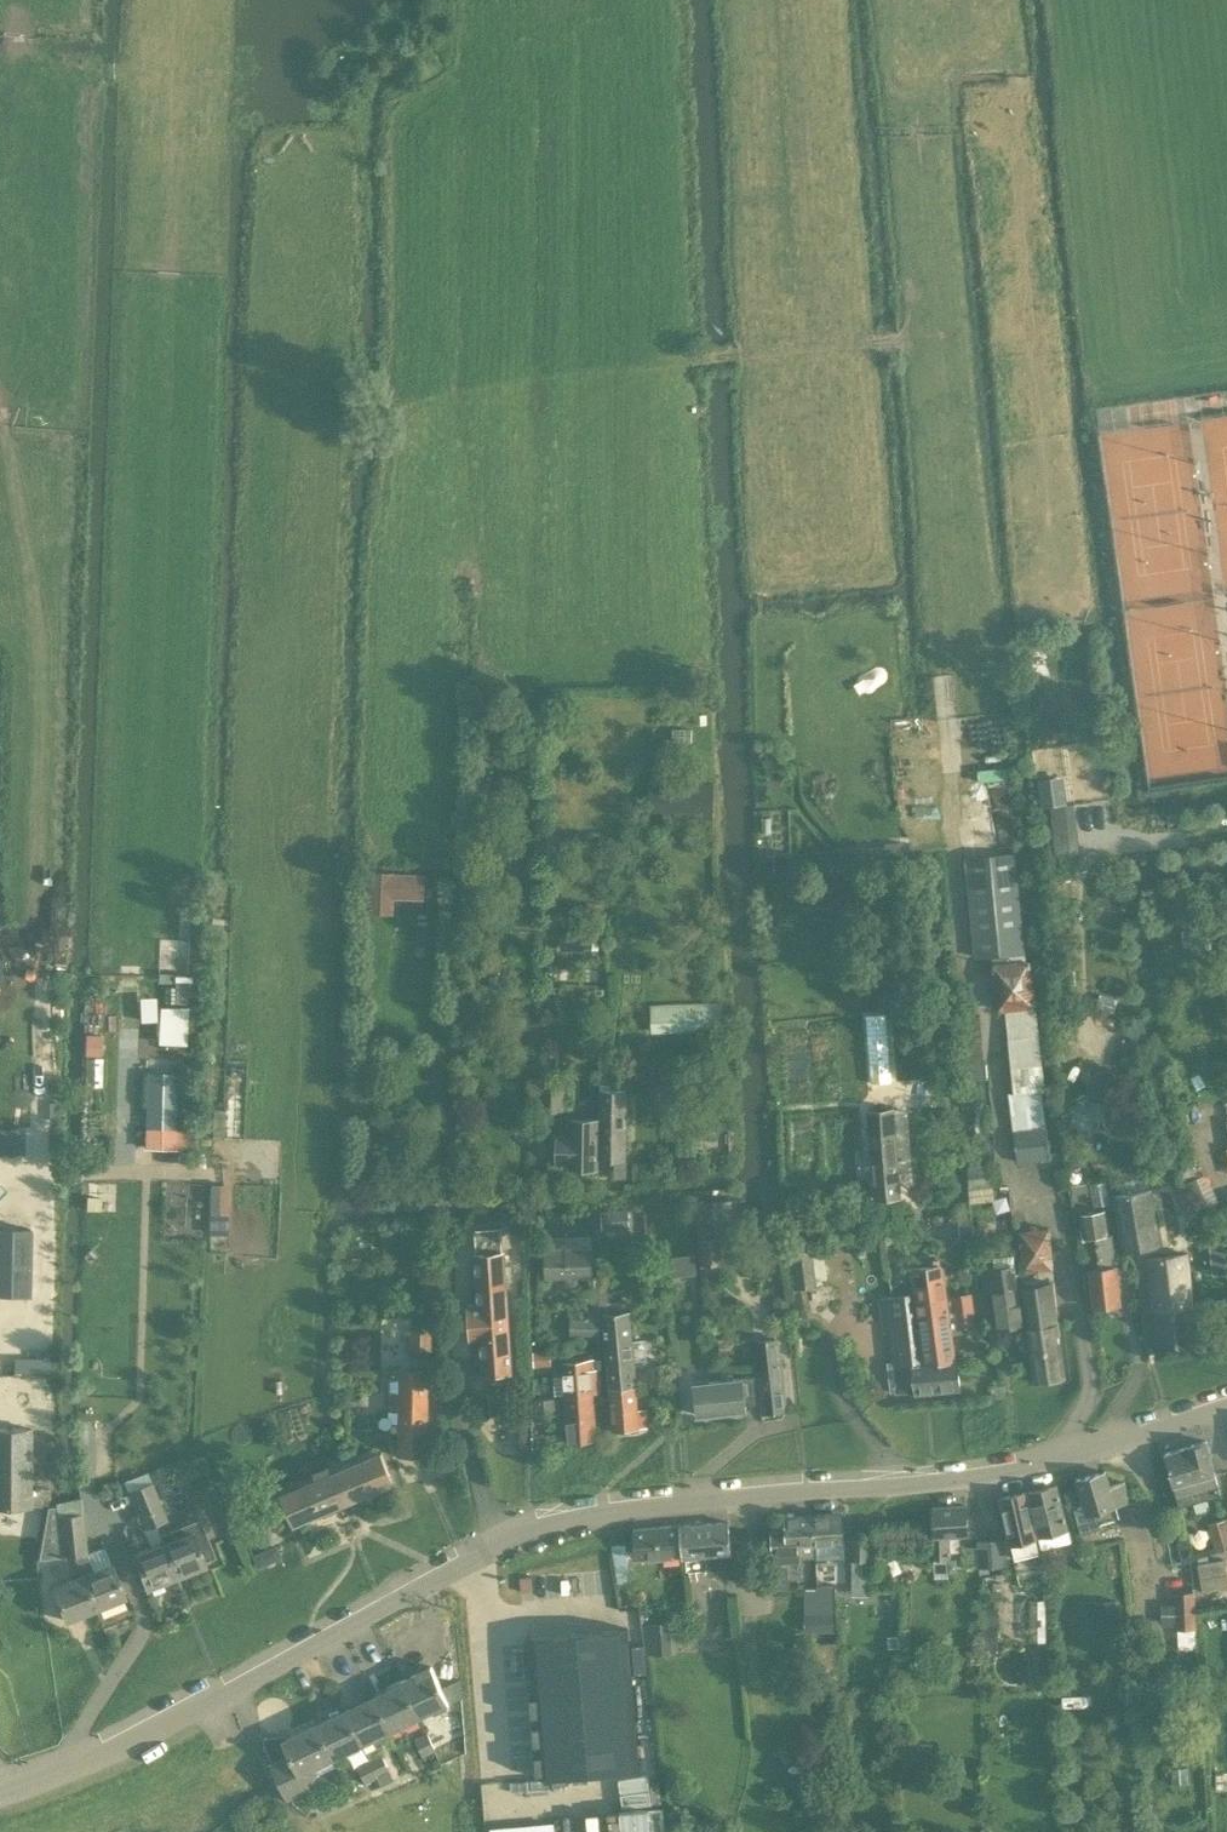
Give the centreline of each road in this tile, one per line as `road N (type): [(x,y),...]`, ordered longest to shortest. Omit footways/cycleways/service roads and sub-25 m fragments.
road 1 (tertiary): [(0,1790),(133,1740),(531,1528),(1042,1462),(1226,1406)]
road 2 (track): [(1090,1042),(1076,884),(1085,865),(1109,849),(1226,831)]

